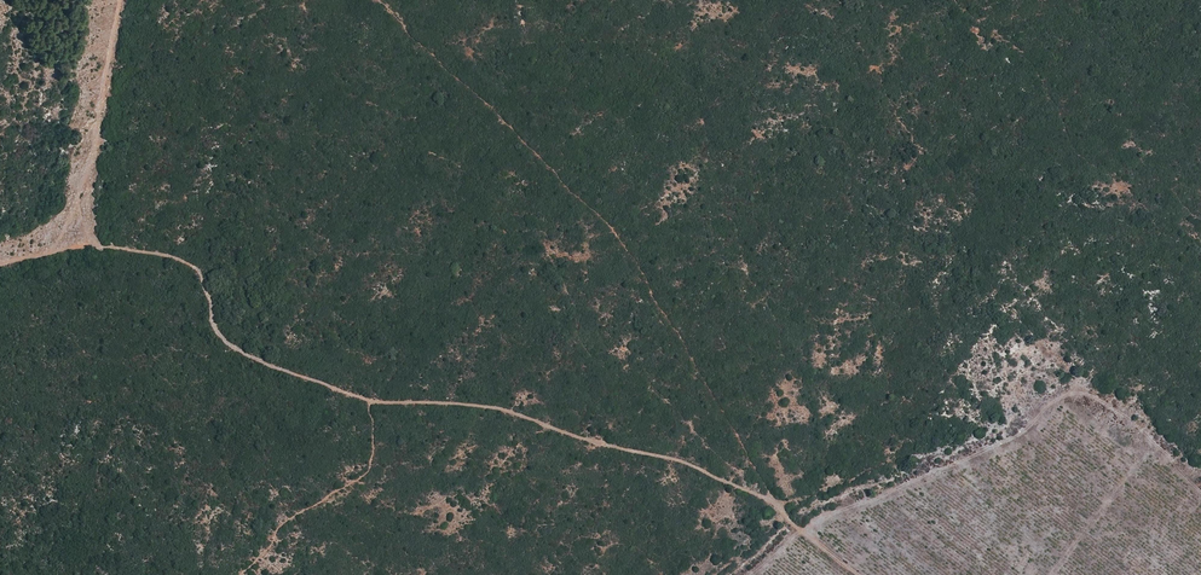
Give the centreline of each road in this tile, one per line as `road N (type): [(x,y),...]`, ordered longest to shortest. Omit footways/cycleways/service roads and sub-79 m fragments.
road 1 (track): [(0,265),(46,254),(63,227),(94,141),(123,0)]

